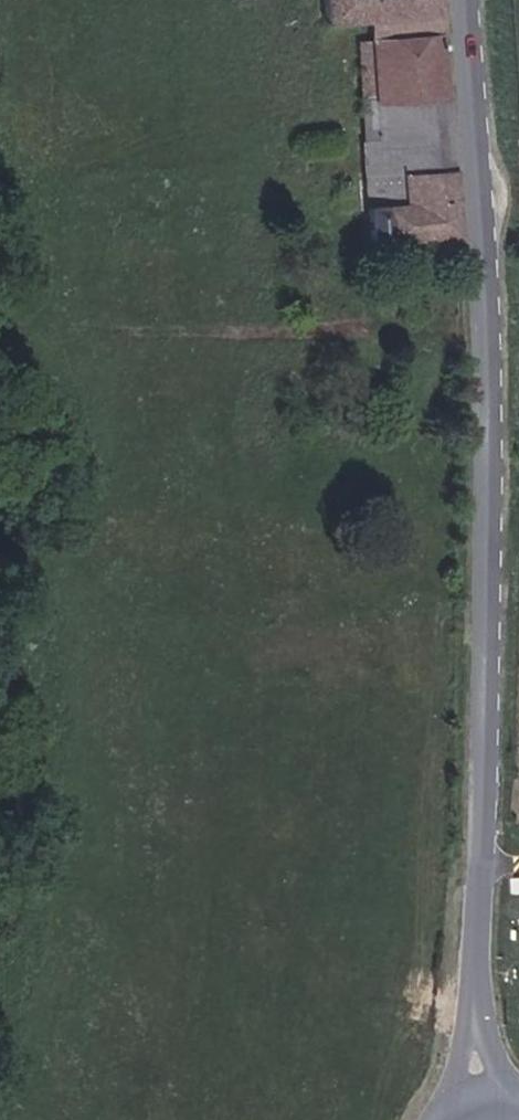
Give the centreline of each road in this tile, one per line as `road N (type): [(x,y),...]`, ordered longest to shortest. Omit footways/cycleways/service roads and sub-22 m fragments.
road 1 (tertiary): [(476,1002),(494,419),(472,0)]

